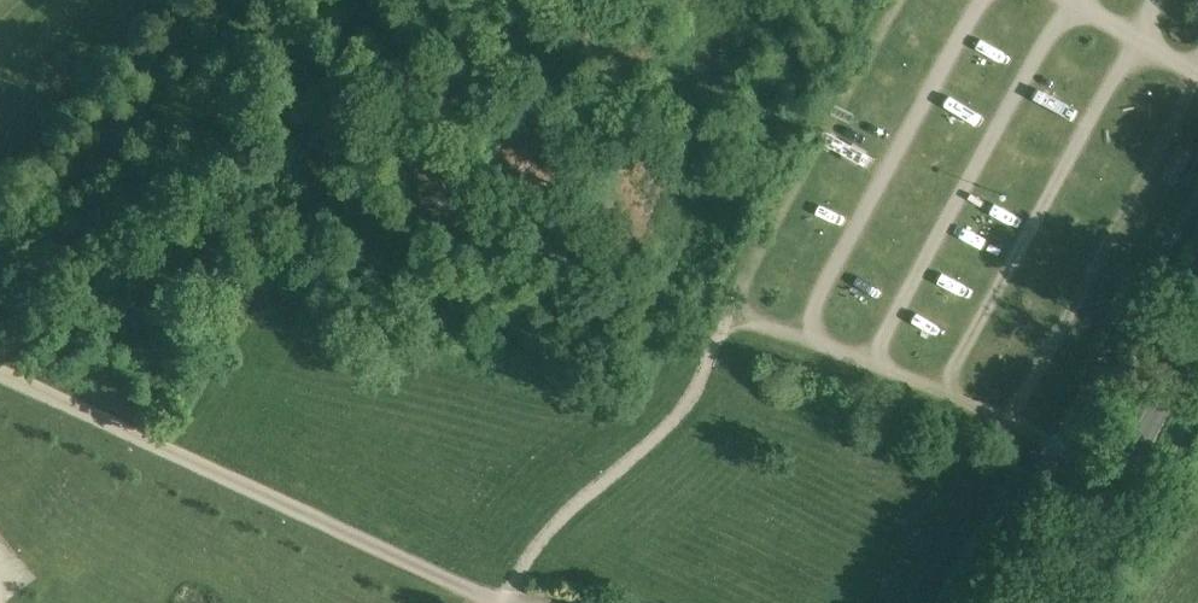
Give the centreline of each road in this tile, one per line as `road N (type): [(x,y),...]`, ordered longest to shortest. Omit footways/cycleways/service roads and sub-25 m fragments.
road 1 (tertiary): [(1197,310),(1033,602)]

